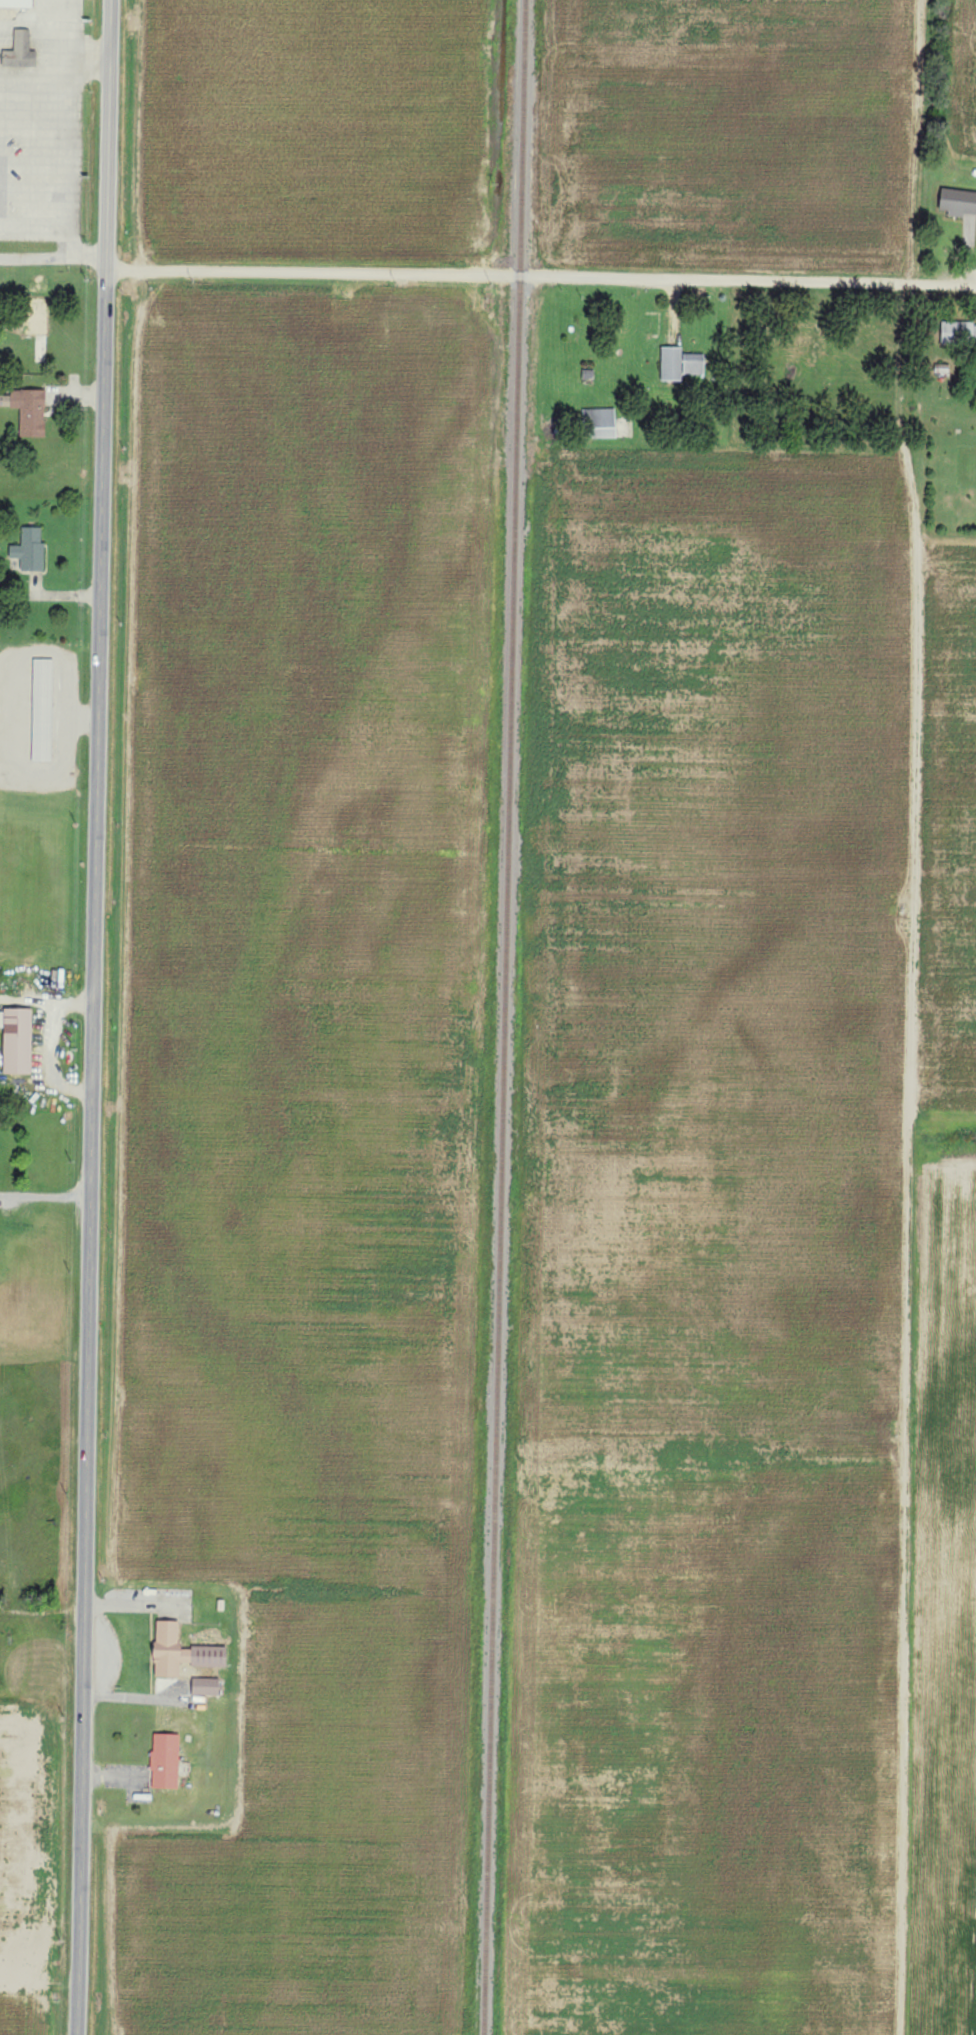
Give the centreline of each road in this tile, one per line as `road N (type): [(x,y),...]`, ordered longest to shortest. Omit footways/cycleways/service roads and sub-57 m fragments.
road 1 (primary): [(73,2034),(107,269)]
road 2 (residential): [(975,286),(107,269)]
road 3 (primary): [(107,269),(112,0)]

